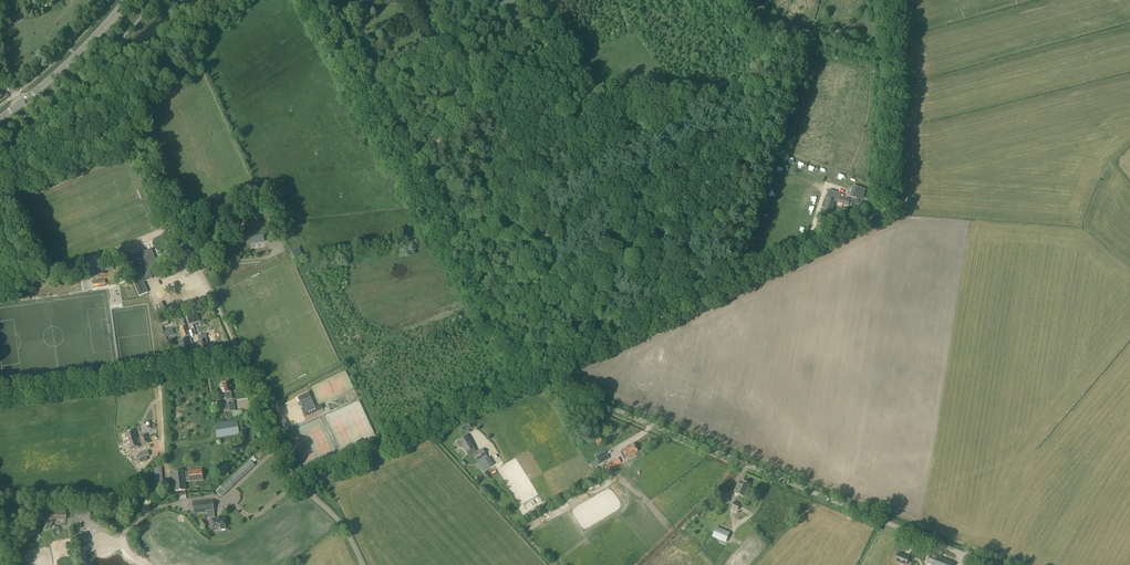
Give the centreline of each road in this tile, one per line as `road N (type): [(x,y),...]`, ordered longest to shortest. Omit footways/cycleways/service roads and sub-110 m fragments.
road 1 (unclassified): [(304,489),(534,376),(990,564)]
road 2 (track): [(520,0),(506,49),(444,103),(502,220),(447,242),(307,0)]
road 3 (track): [(891,0),(882,211),(534,376)]
road 4 (unclassified): [(0,397),(235,364)]
road 5 (track): [(177,220),(112,83)]
road 6 (secondary): [(22,102),(126,0)]
road 7 (unclassified): [(304,489),(235,364)]
road 8 (track): [(0,169),(112,83)]

